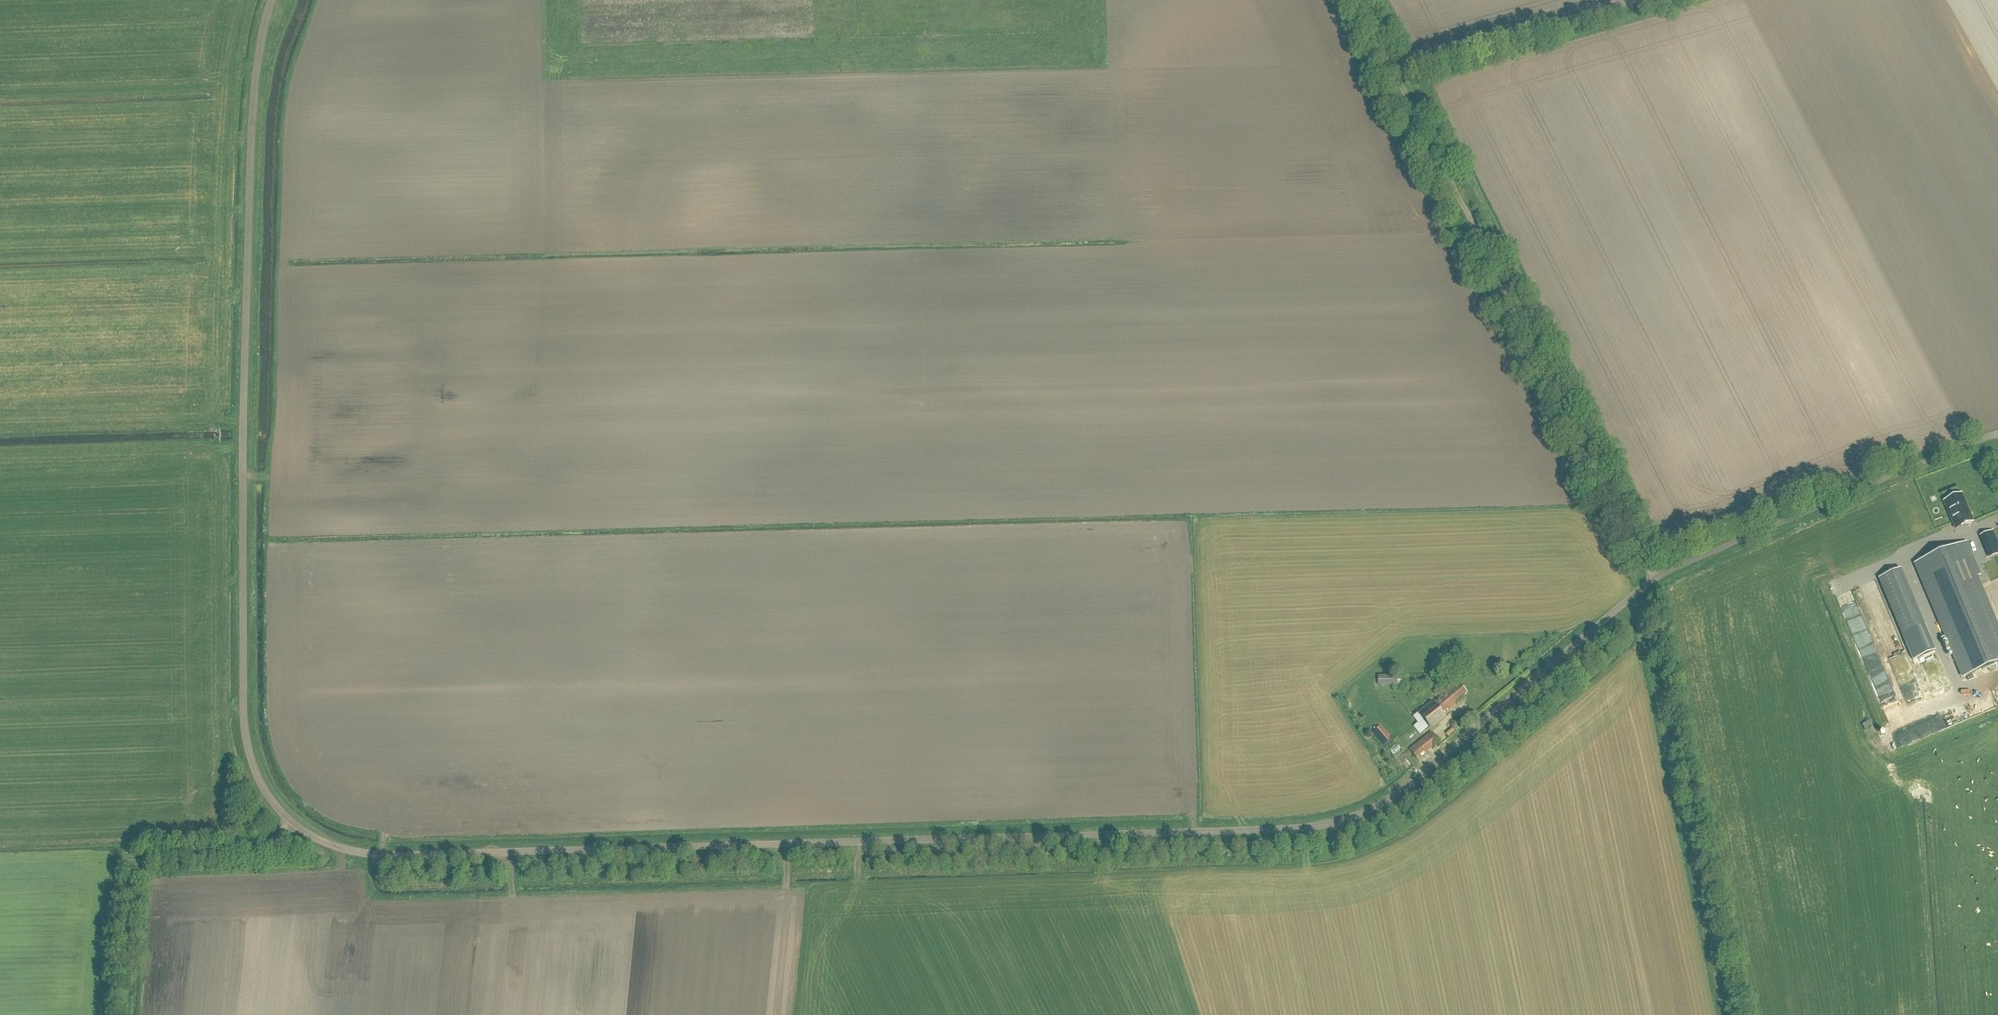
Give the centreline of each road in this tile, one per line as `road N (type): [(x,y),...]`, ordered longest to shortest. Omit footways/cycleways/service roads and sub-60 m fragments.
road 1 (unclassified): [(1997,436),(1654,576),(1393,797),(1328,825),(375,856),(338,849),(281,815),(252,765),(245,732),(252,118),(273,0)]
road 2 (track): [(1362,0),(1654,576)]
road 3 (track): [(1632,594),(1727,1014)]
road 4 (track): [(281,815),(265,847),(140,864),(123,1014)]

